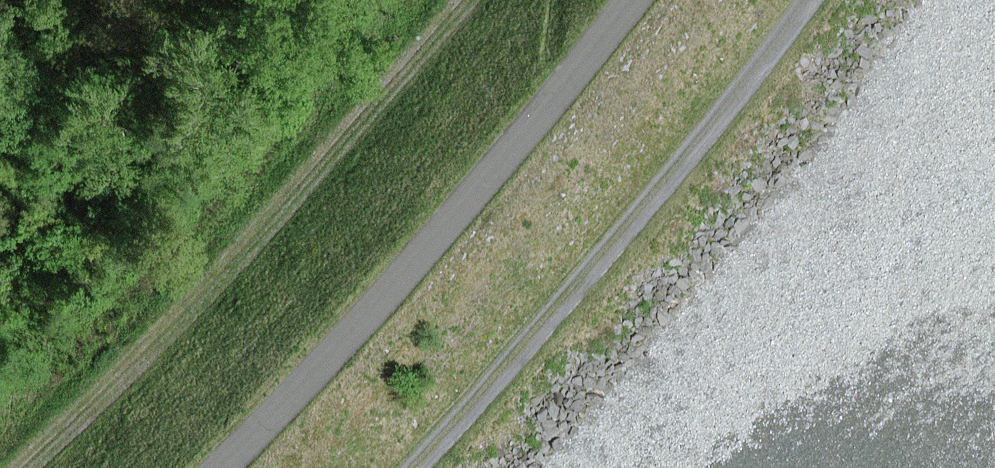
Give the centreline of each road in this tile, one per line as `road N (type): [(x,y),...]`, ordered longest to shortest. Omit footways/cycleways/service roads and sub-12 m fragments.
road 1 (track): [(453,0),(18,467)]
road 2 (track): [(632,0),(304,385),(216,467)]
road 3 (track): [(407,467),(543,321),(804,0)]

